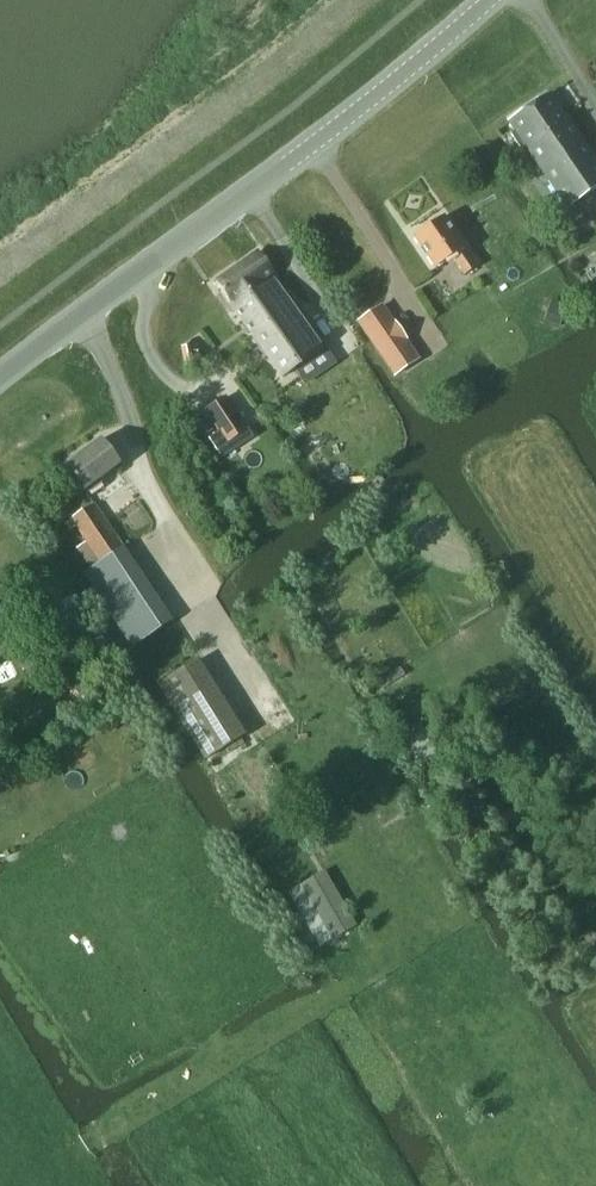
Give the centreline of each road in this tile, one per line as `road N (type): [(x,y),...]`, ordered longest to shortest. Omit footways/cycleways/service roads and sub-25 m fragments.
road 1 (tertiary): [(0,382),(314,149),(490,0)]

